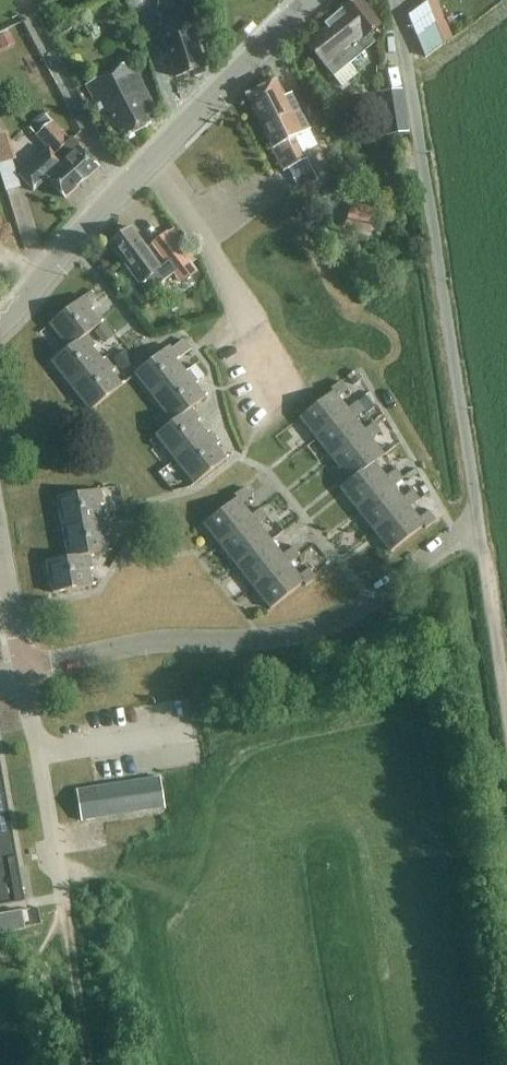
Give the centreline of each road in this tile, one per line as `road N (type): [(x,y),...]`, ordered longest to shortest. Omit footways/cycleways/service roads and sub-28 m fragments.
road 1 (residential): [(26,668),(144,645),(293,635),(332,623),(479,521),(394,0)]
road 2 (tertiary): [(0,326),(306,0)]
road 3 (residential): [(63,898),(26,668)]
road 4 (track): [(91,1064),(63,898)]
road 5 (residential): [(26,668),(0,526)]

